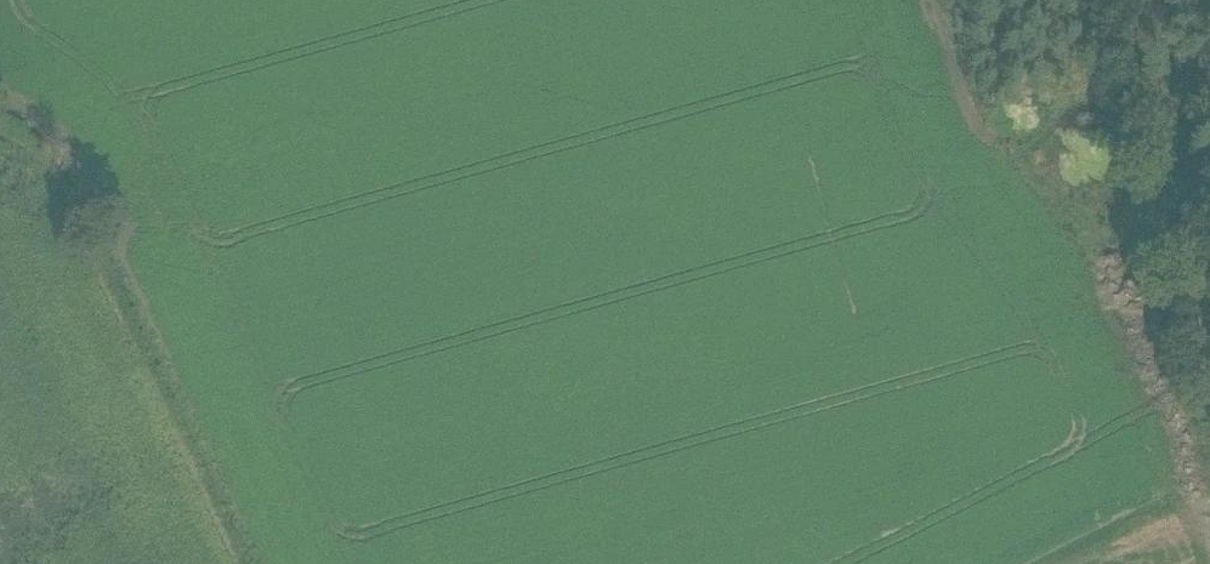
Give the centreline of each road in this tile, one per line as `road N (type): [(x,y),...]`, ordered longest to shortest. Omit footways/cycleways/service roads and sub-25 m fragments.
road 1 (track): [(1209,361),(1192,242),(1191,167),(1154,0)]

